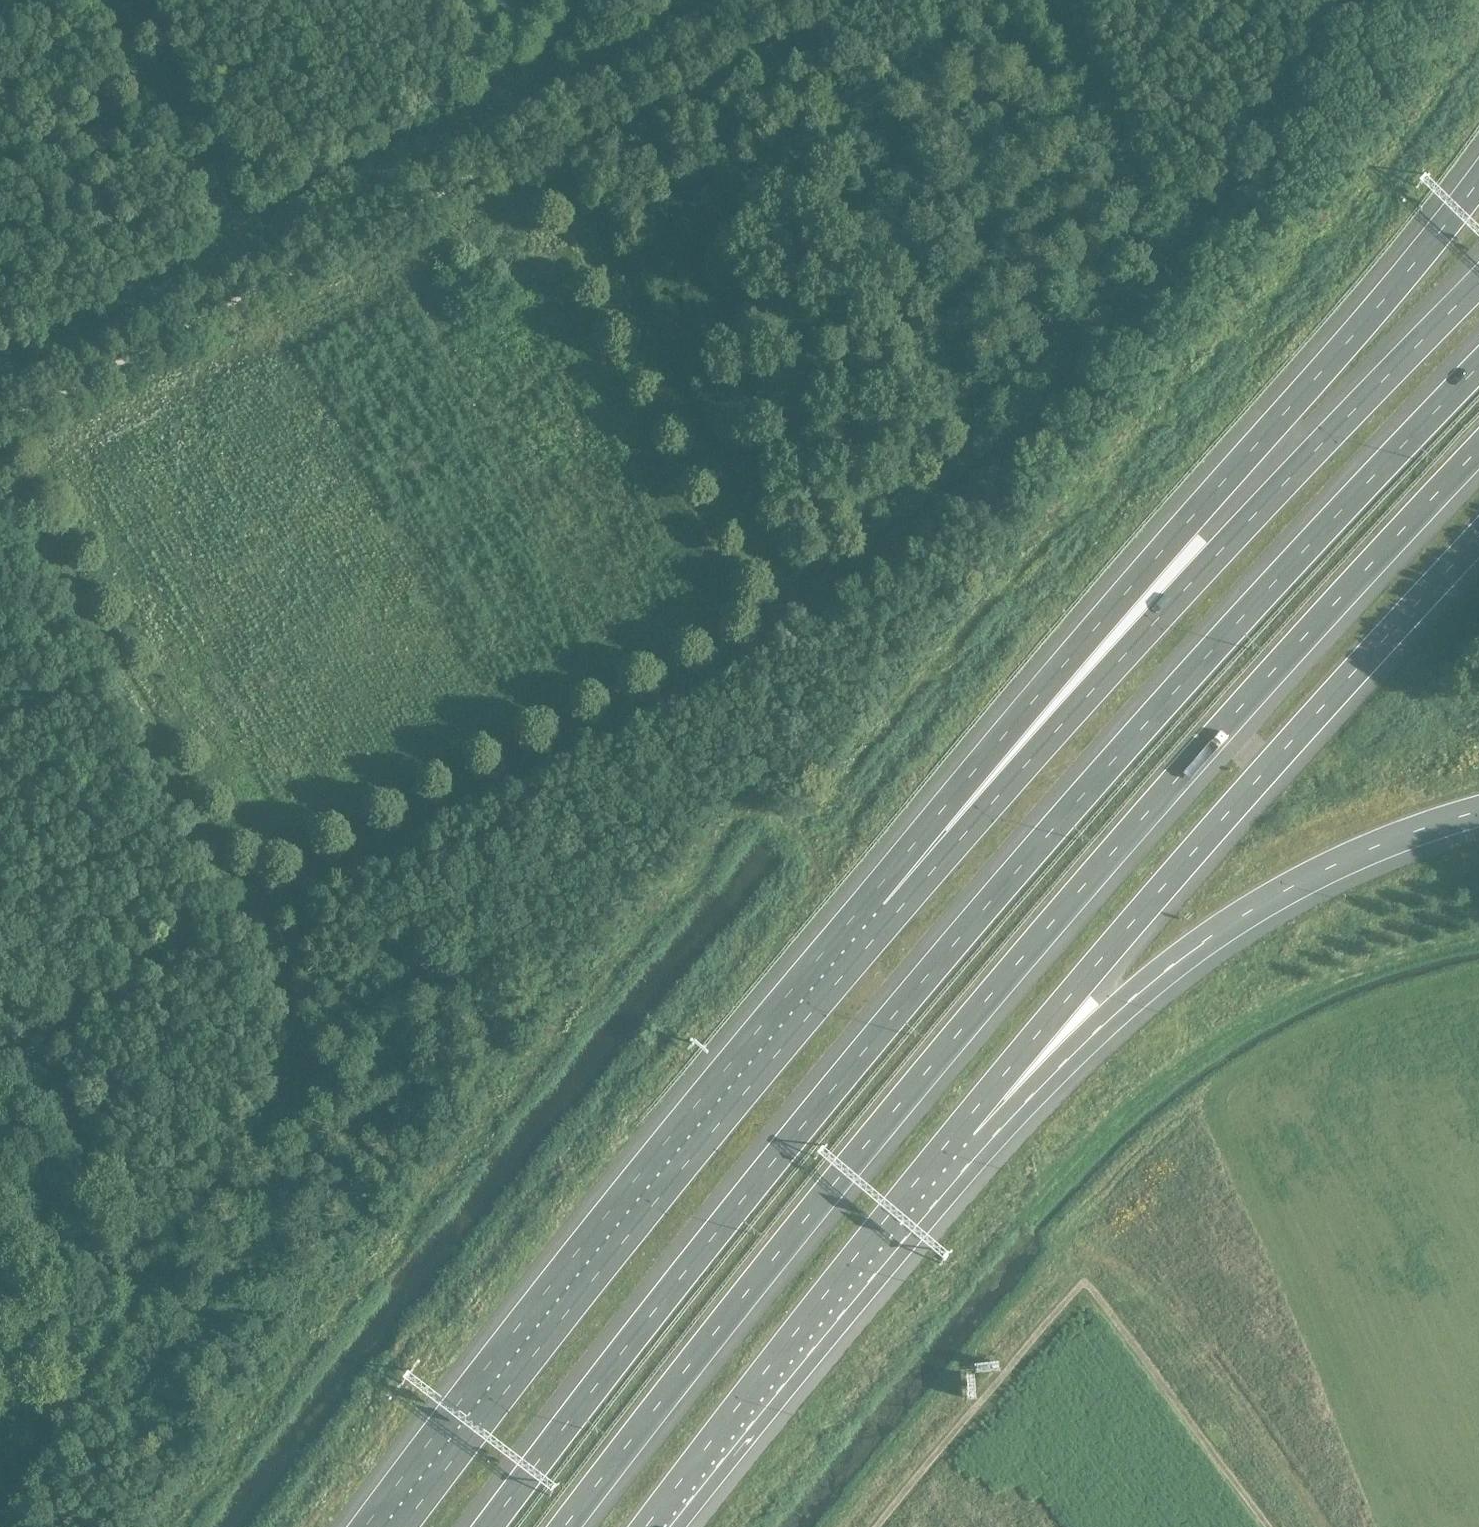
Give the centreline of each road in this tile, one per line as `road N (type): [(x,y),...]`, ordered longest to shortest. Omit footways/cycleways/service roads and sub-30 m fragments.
road 1 (motorway): [(1478,366),(1018,868),(782,1147),(484,1526)]
road 2 (motorway): [(561,1526),(1074,904),(1478,451)]
road 3 (motorway): [(1478,180),(1067,661),(884,904)]
road 4 (motorway): [(1478,283),(884,904)]
road 5 (motorway): [(884,904),(796,1001),(381,1526)]
road 6 (motorway): [(959,1127),(1478,539)]
road 7 (motorway): [(959,1127),(1064,1061),(1212,935),(1286,887),(1478,812)]
road 8 (motorway): [(645,1526),(959,1127)]

